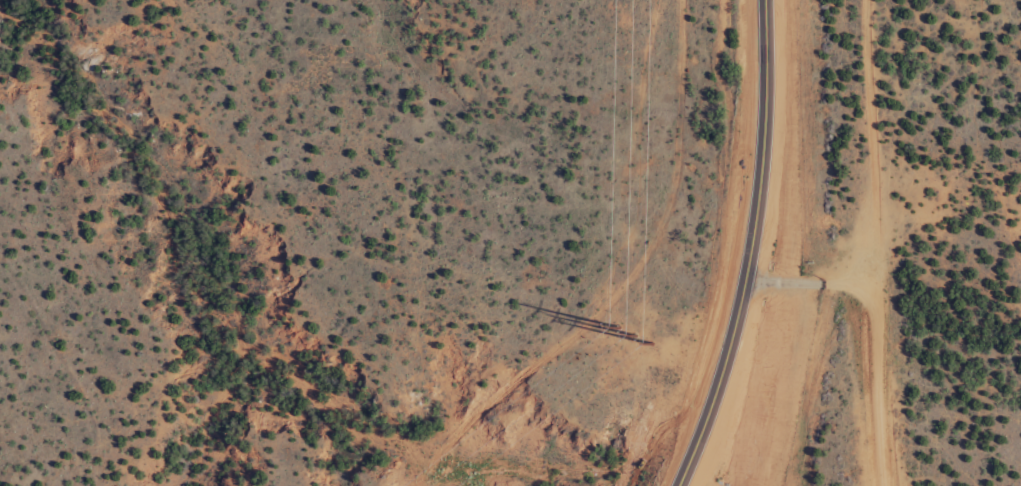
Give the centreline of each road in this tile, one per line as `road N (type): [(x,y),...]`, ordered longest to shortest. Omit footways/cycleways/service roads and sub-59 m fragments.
road 1 (secondary): [(763,0),(768,357),(746,485)]

